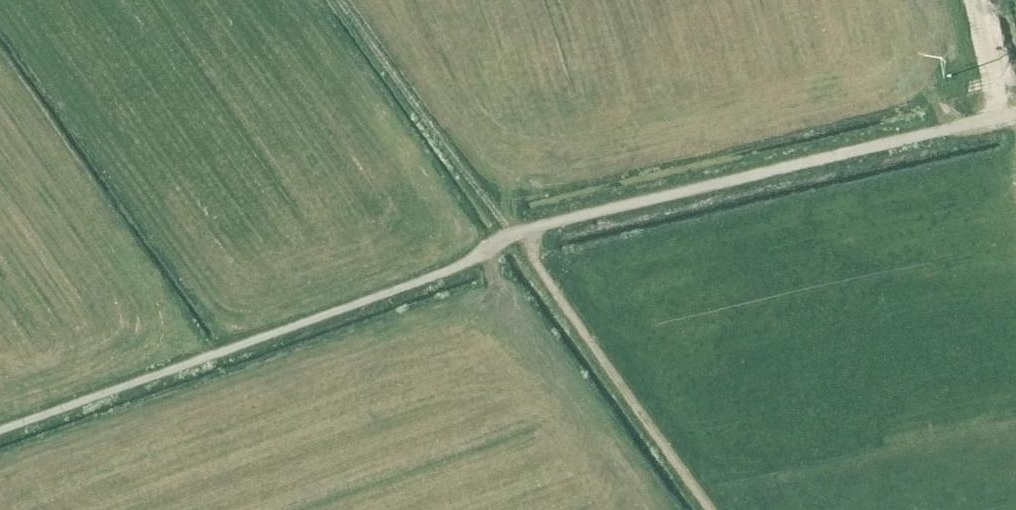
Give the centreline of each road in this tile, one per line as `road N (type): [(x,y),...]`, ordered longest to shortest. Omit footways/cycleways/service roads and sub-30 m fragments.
road 1 (track): [(1015,118),(527,234),(471,271),(0,434)]
road 2 (track): [(527,234),(535,263),(709,509)]
road 3 (track): [(527,234),(506,225),(340,0)]

